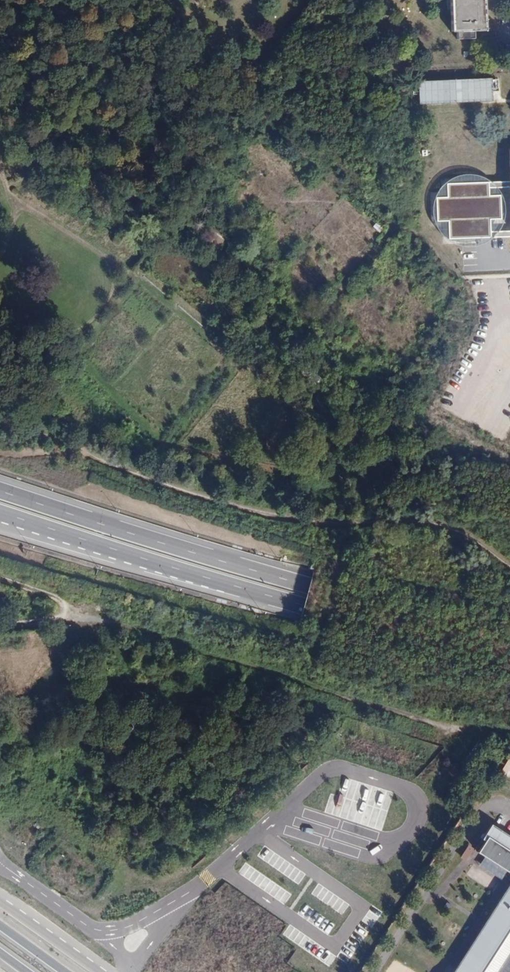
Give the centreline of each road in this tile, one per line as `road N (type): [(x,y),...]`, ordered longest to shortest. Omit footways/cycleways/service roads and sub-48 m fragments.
road 1 (track): [(509,569),(454,532),(419,522),(331,527),(269,517),(184,495),(68,442),(0,422)]
road 2 (track): [(509,729),(451,730),(93,621),(0,577)]
road 3 (motorway): [(0,512),(509,665)]
road 4 (motorway): [(509,637),(238,566),(0,491)]
road 5 (track): [(12,201),(127,271)]
road 6 (primary): [(100,971),(0,904)]

